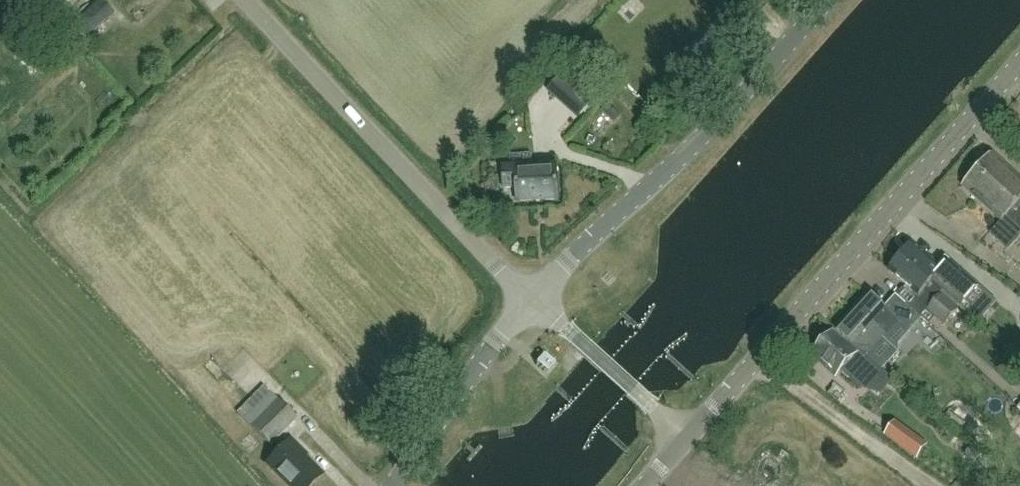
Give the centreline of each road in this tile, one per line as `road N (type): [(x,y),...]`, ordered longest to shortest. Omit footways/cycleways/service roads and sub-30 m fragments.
road 1 (tertiary): [(688,438),(1019,64)]
road 2 (unclassified): [(528,300),(727,122),(834,0)]
road 3 (unclassified): [(528,300),(246,0)]
road 4 (unclassified): [(396,485),(528,300)]
road 5 (unclassified): [(688,438),(528,300)]

